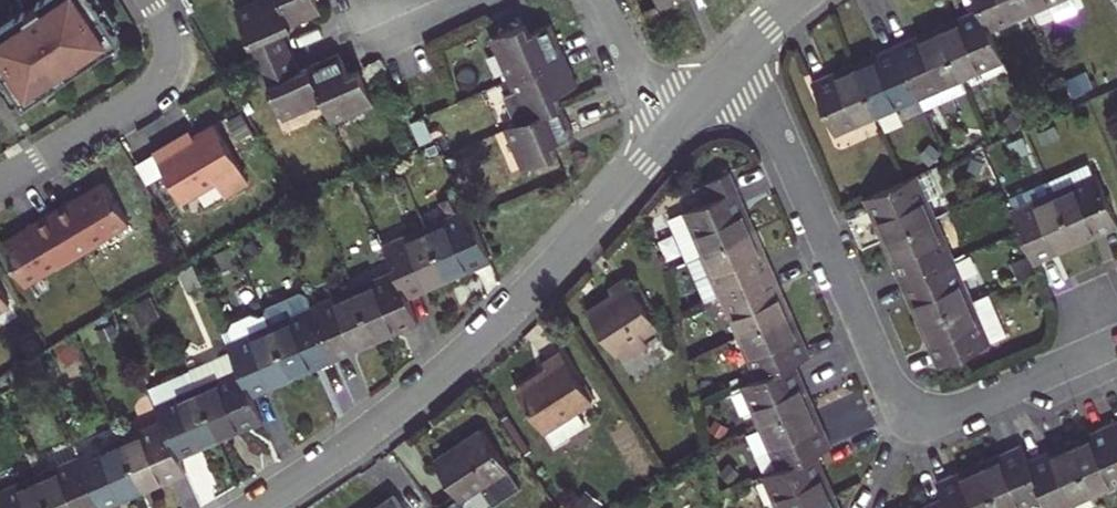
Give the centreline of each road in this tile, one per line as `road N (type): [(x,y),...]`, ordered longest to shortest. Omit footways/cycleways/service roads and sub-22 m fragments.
road 1 (residential): [(746,52),(879,365),(905,402),(922,409),(966,405),(1116,340)]
road 2 (residential): [(667,137),(453,364),(343,449),(249,507)]
road 3 (residential): [(0,183),(156,82),(167,40),(152,0)]
road 4 (residential): [(601,0),(667,137)]

